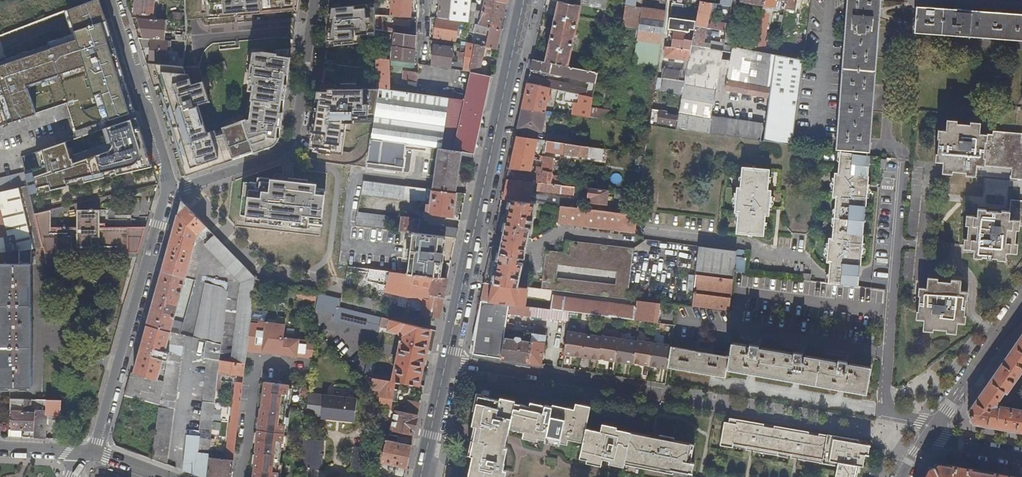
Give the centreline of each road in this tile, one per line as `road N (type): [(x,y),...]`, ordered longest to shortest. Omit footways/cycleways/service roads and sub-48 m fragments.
road 1 (primary): [(525,0),(446,365)]
road 2 (residential): [(904,163),(885,386),(890,412),(932,433)]
road 3 (residential): [(316,0),(286,151),(167,191)]
road 4 (residential): [(88,455),(167,191)]
road 5 (residential): [(446,365),(661,393)]
road 6 (residential): [(167,191),(114,0)]
road 7 (residential): [(1021,303),(932,433)]

